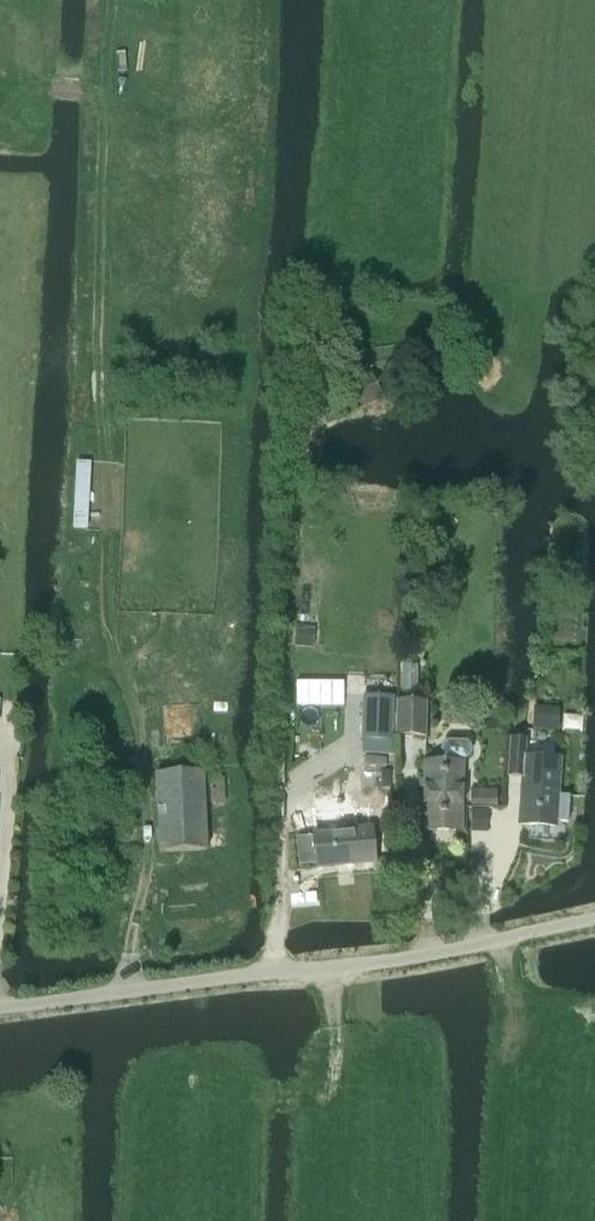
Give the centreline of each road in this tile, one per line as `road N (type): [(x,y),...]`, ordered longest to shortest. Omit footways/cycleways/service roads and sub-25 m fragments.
road 1 (unclassified): [(0,1011),(275,973)]

